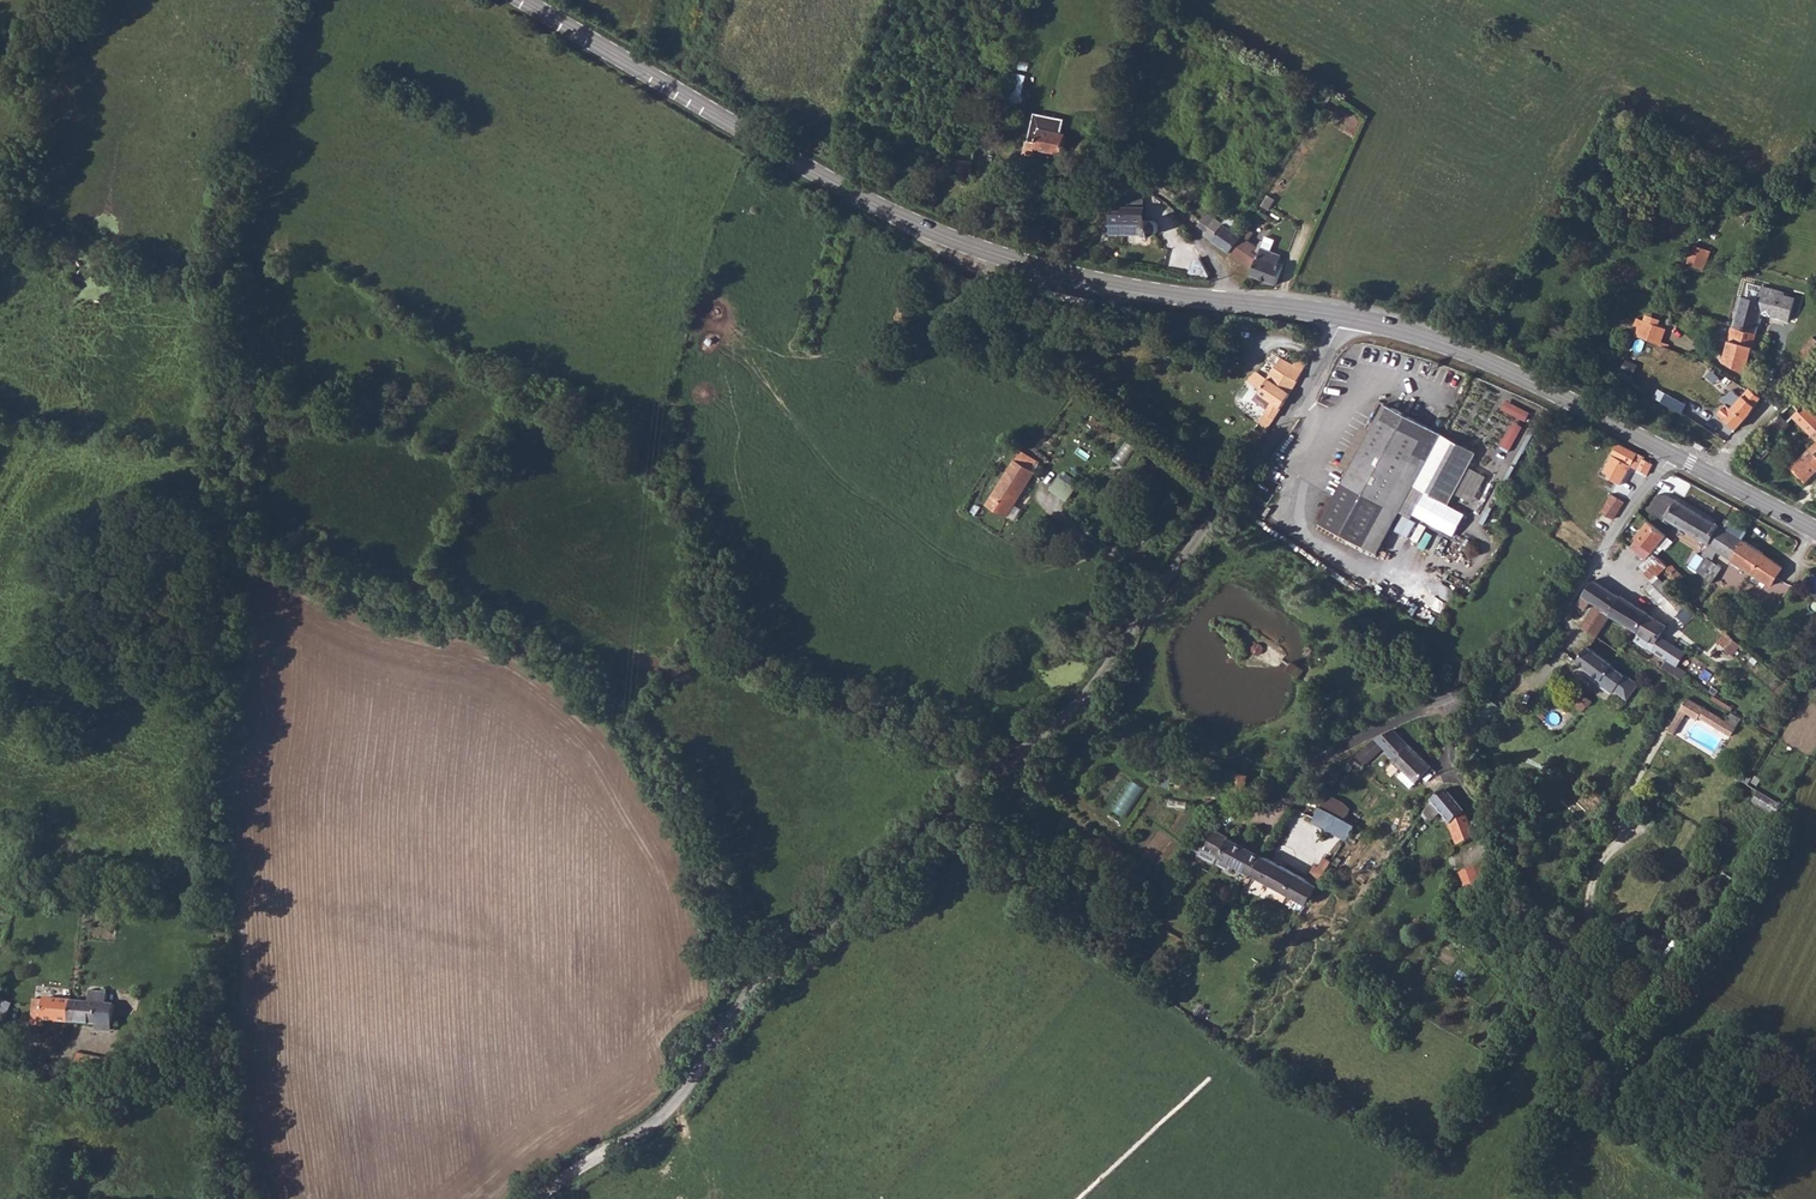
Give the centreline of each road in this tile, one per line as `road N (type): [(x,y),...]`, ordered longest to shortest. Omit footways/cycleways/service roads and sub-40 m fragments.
road 1 (track): [(299,0),(221,226),(213,328),(232,446),(226,724),(206,814),(242,1198)]
road 2 (unclassified): [(540,1198),(668,1116),(772,968),(833,929),(1082,711),(1200,536),(1260,463),(1343,316)]
road 3 (secondary): [(1228,302),(1059,273),(910,222),(524,0)]
road 4 (track): [(749,992),(694,823),(586,694),(500,626),(417,610),(226,535)]
road 5 (track): [(1017,766),(738,653),(713,610),(729,547),(643,454),(581,409),(530,397)]
road 6 (track): [(1441,703),(1467,797),(1585,1073),(1624,1129),(1733,1198)]
road 7 (unclassified): [(1672,454),(1542,642),(1441,703),(1315,759)]
road 8 (secondary): [(1672,454),(1532,380),(1428,338),(1343,316)]
road 9 (unclassified): [(1142,0),(1121,156),(1137,182),(1169,197),(1223,277),(1228,302)]
road 10 (unclassified): [(226,1037),(179,1051),(151,1081),(107,1101),(0,1053)]
road 11 (track): [(1315,759),(1251,768),(1204,759),(1082,711)]
road 12 (track): [(1536,1198),(1585,1073)]

